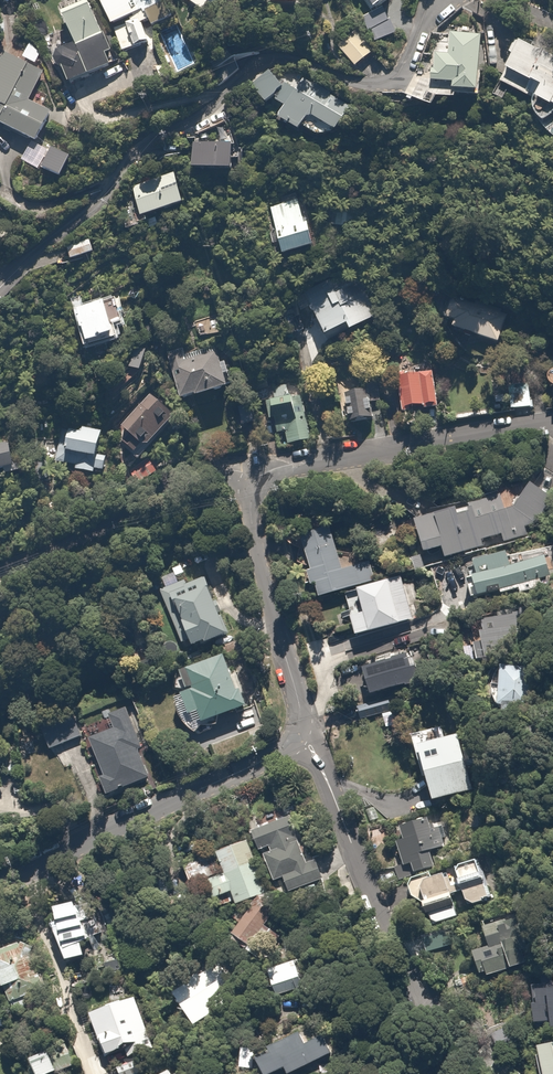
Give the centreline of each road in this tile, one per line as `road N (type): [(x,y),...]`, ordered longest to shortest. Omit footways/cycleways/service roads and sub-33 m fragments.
road 1 (residential): [(0,291),(102,201),(138,146),(203,114),(245,69),(264,59),(297,61),(386,84),(443,0)]
road 2 (residential): [(0,884),(306,742)]
road 3 (residential): [(552,424),(281,467),(249,497)]
road 4 (residential): [(306,742),(418,999)]
road 5 (residential): [(249,497),(0,571)]
road 6 (residential): [(306,742),(249,497)]

